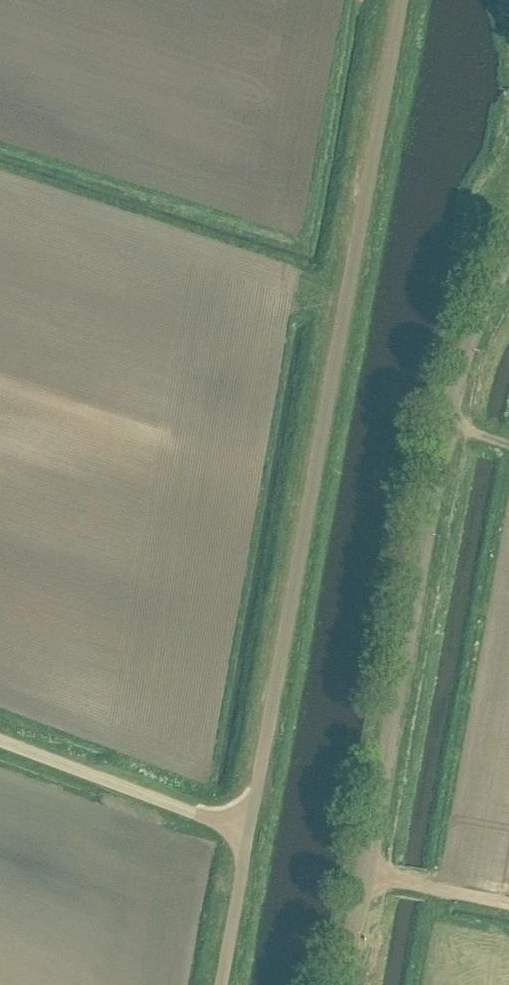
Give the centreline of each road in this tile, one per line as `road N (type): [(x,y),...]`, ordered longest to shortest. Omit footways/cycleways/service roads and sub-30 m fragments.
road 1 (unclassified): [(247,834),(401,0)]
road 2 (unclassified): [(345,984),(453,398),(508,257)]
road 3 (unclassified): [(0,741),(247,834)]
road 4 (unclassified): [(220,984),(247,834)]

